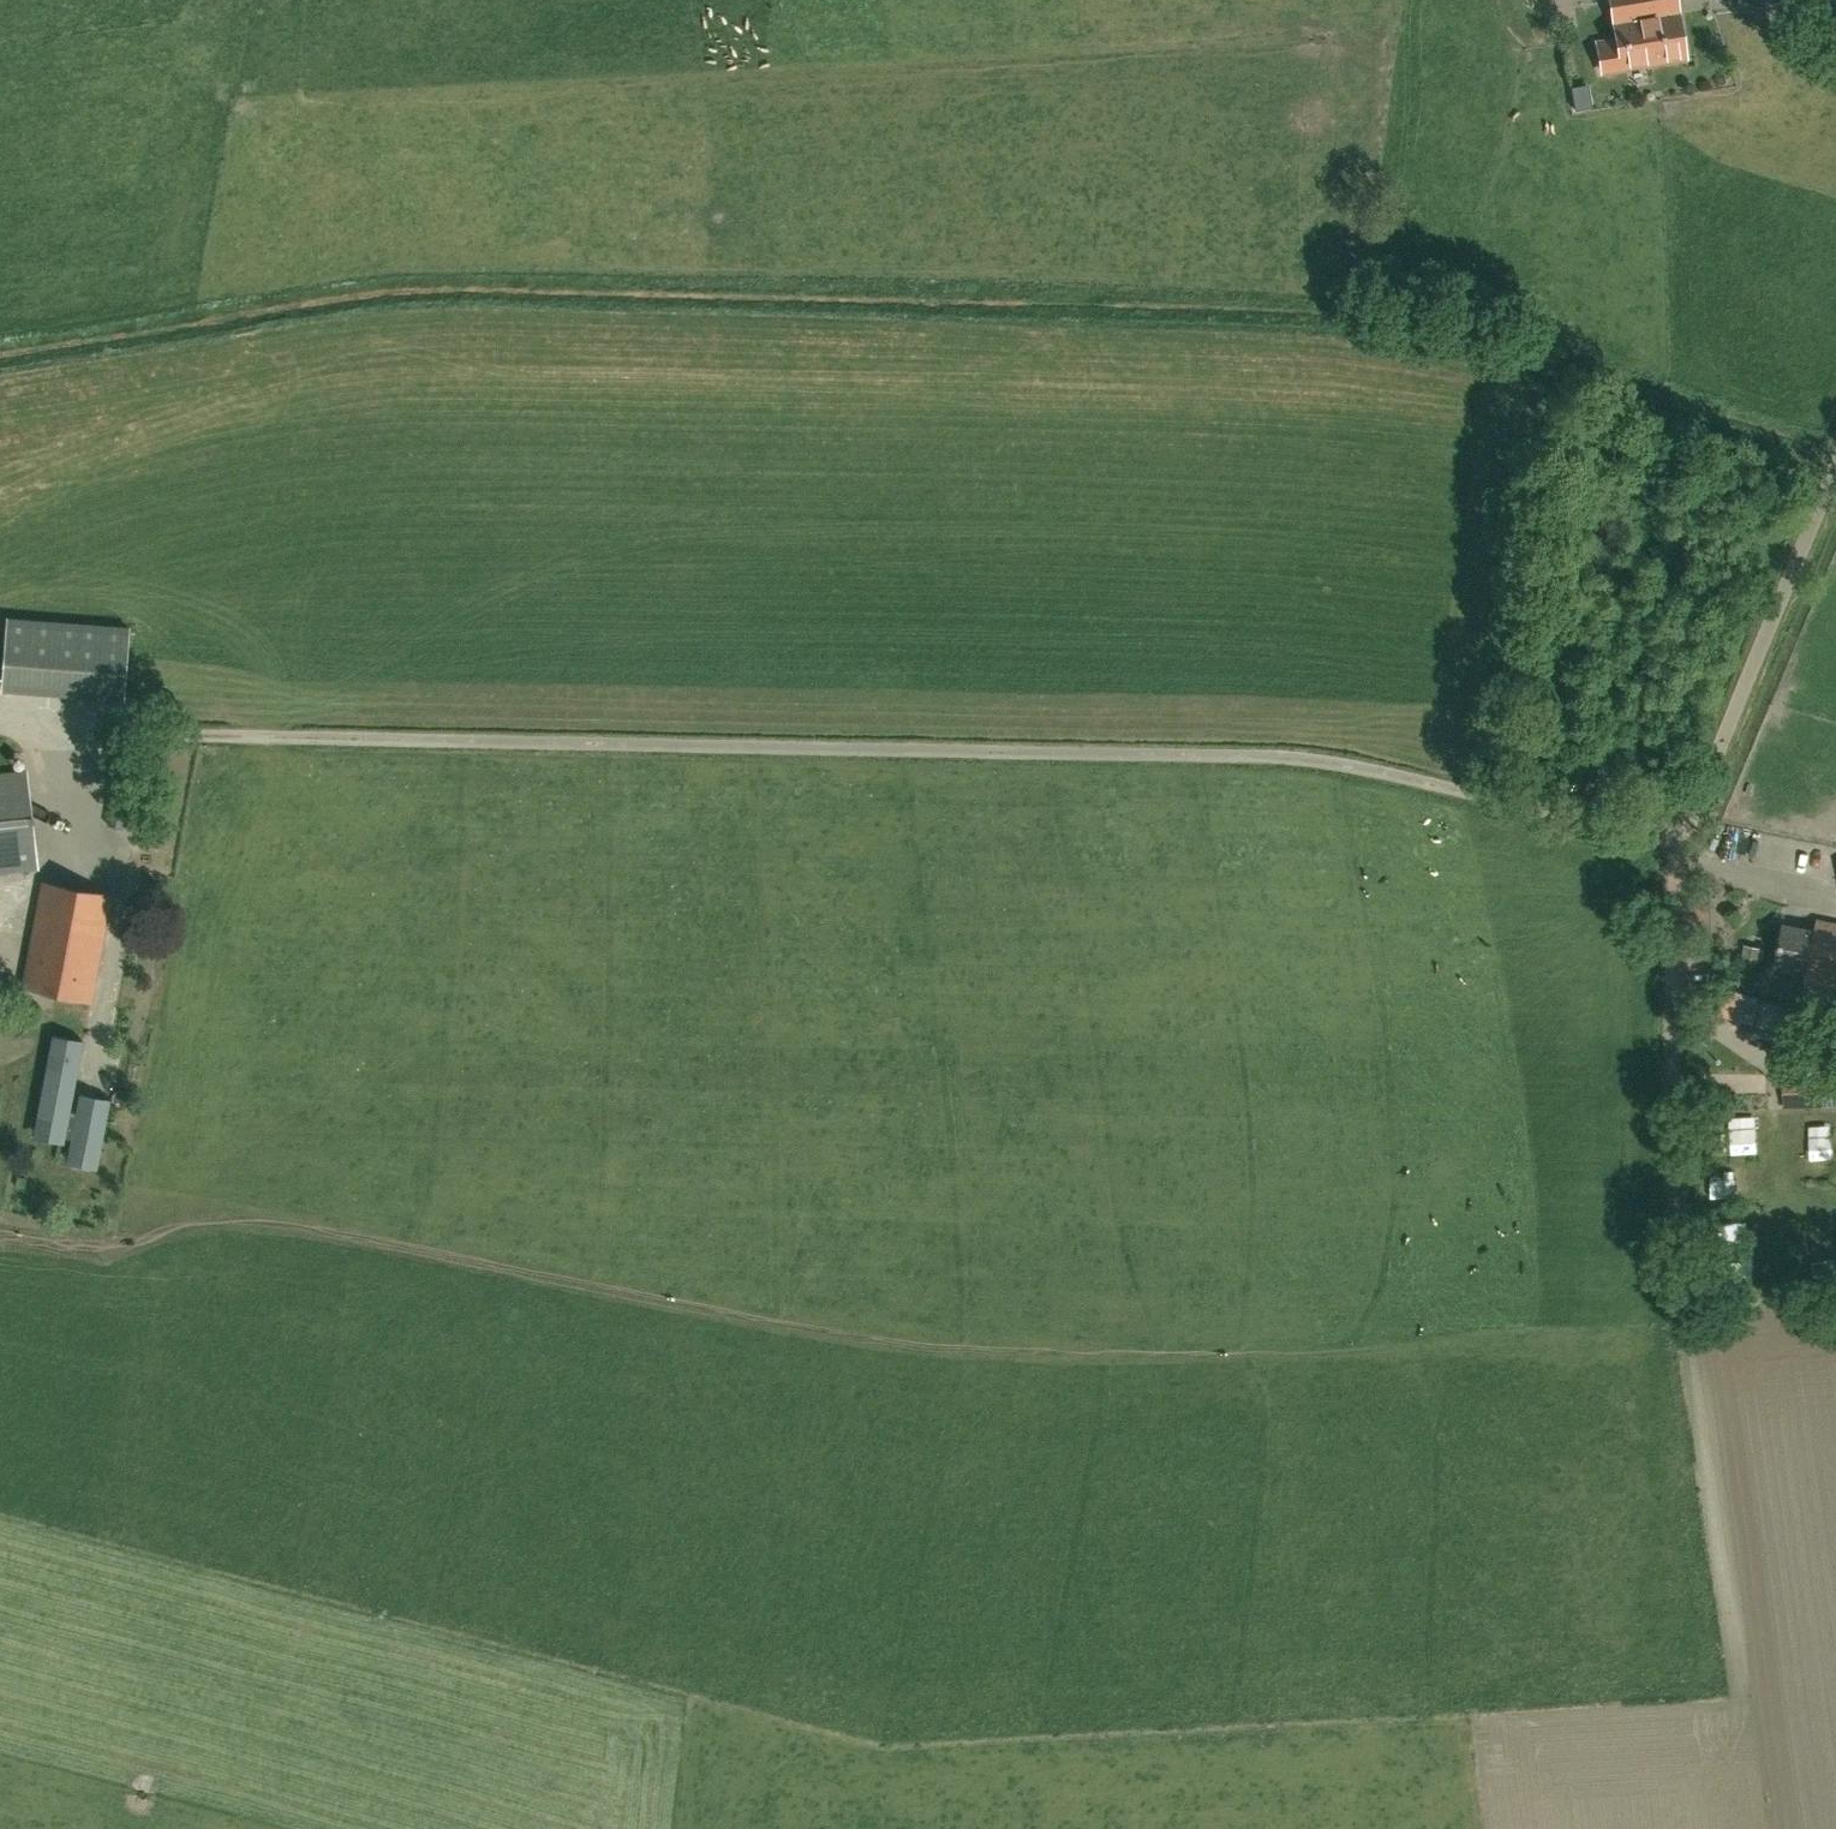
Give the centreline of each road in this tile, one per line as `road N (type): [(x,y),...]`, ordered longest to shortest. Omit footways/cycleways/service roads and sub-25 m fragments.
road 1 (unclassified): [(1669,827),(1637,833),(1278,749),(781,751),(0,728)]
road 2 (unclassified): [(1669,827),(1685,810),(1835,451)]

